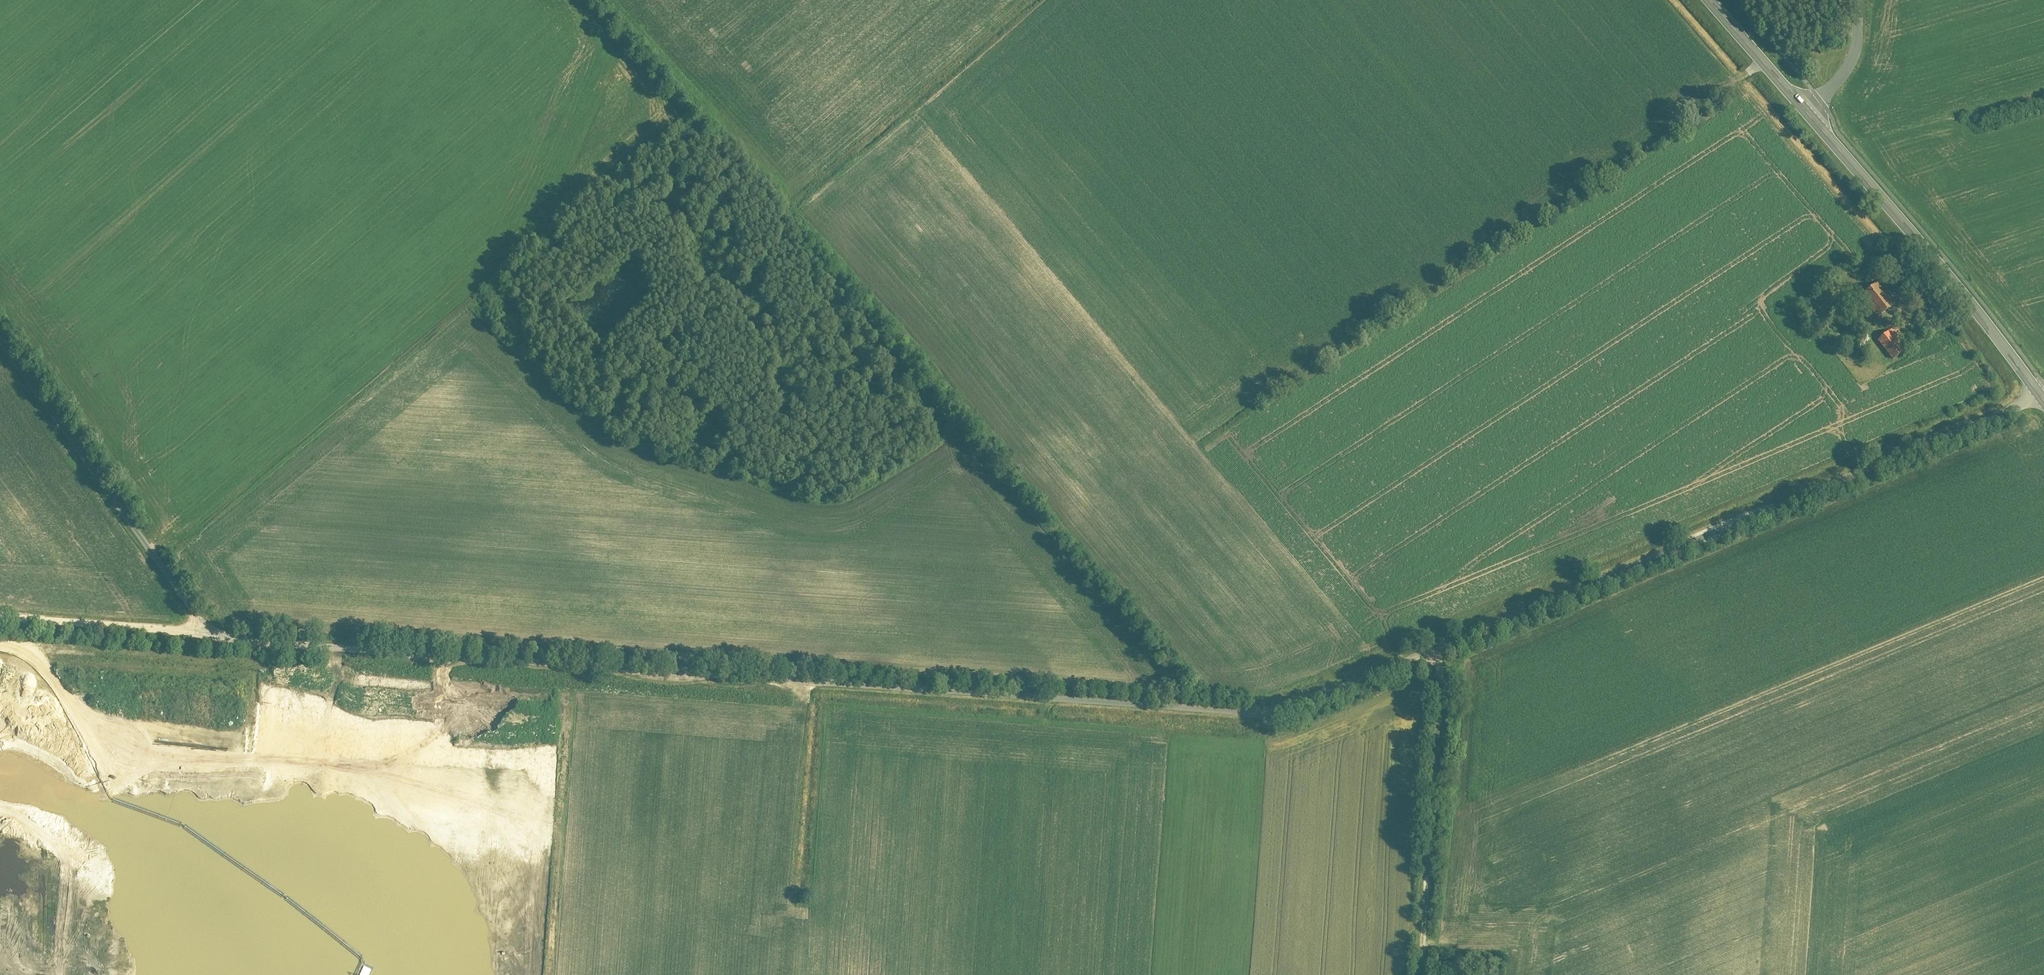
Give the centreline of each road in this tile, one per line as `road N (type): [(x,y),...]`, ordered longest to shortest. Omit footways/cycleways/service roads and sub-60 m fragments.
road 1 (unclassified): [(2040,396),(1925,436),(1293,717),(216,632),(190,608),(0,344)]
road 2 (tertiary): [(1807,114),(2040,396)]
road 3 (track): [(1428,974),(1447,646)]
road 4 (track): [(216,632),(0,618)]
road 5 (tertiary): [(1709,0),(1807,114)]
road 6 (unclassified): [(1807,114),(1834,90),(1863,41),(1860,0)]

